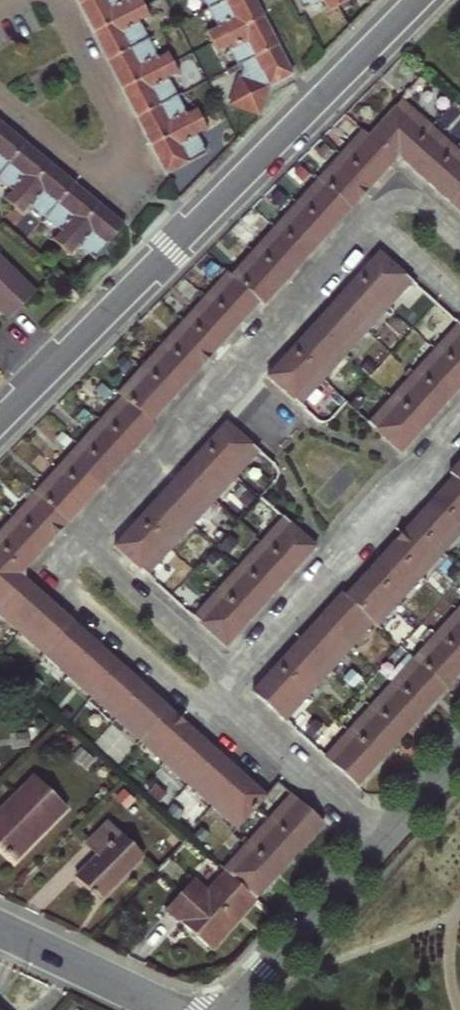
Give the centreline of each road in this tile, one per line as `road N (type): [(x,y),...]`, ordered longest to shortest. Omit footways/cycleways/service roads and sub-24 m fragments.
road 1 (residential): [(411,0),(0,419)]
road 2 (residential): [(236,688),(459,435)]
road 3 (residential): [(85,538),(63,562),(226,726),(253,722)]
road 4 (residential): [(240,369),(85,538)]
road 5 (residential): [(371,836),(226,1009)]
road 6 (residential): [(385,210),(240,369)]
road 7 (residential): [(236,688),(85,538)]
road 8 (residential): [(0,101),(114,193),(143,165)]
road 9 (residential): [(143,165),(60,0)]
road 10 (residential): [(0,928),(163,1009)]
road 11 (residential): [(253,722),(371,836)]
road 12 (residential): [(459,738),(371,836)]

